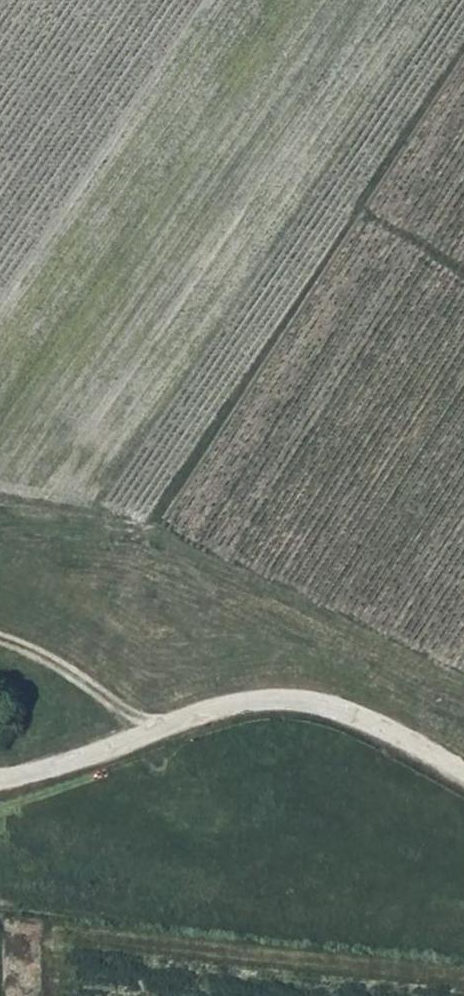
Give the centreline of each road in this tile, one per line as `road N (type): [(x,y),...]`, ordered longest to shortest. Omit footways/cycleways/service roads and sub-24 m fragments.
road 1 (track): [(0,788),(282,707),(376,731),(463,787)]

